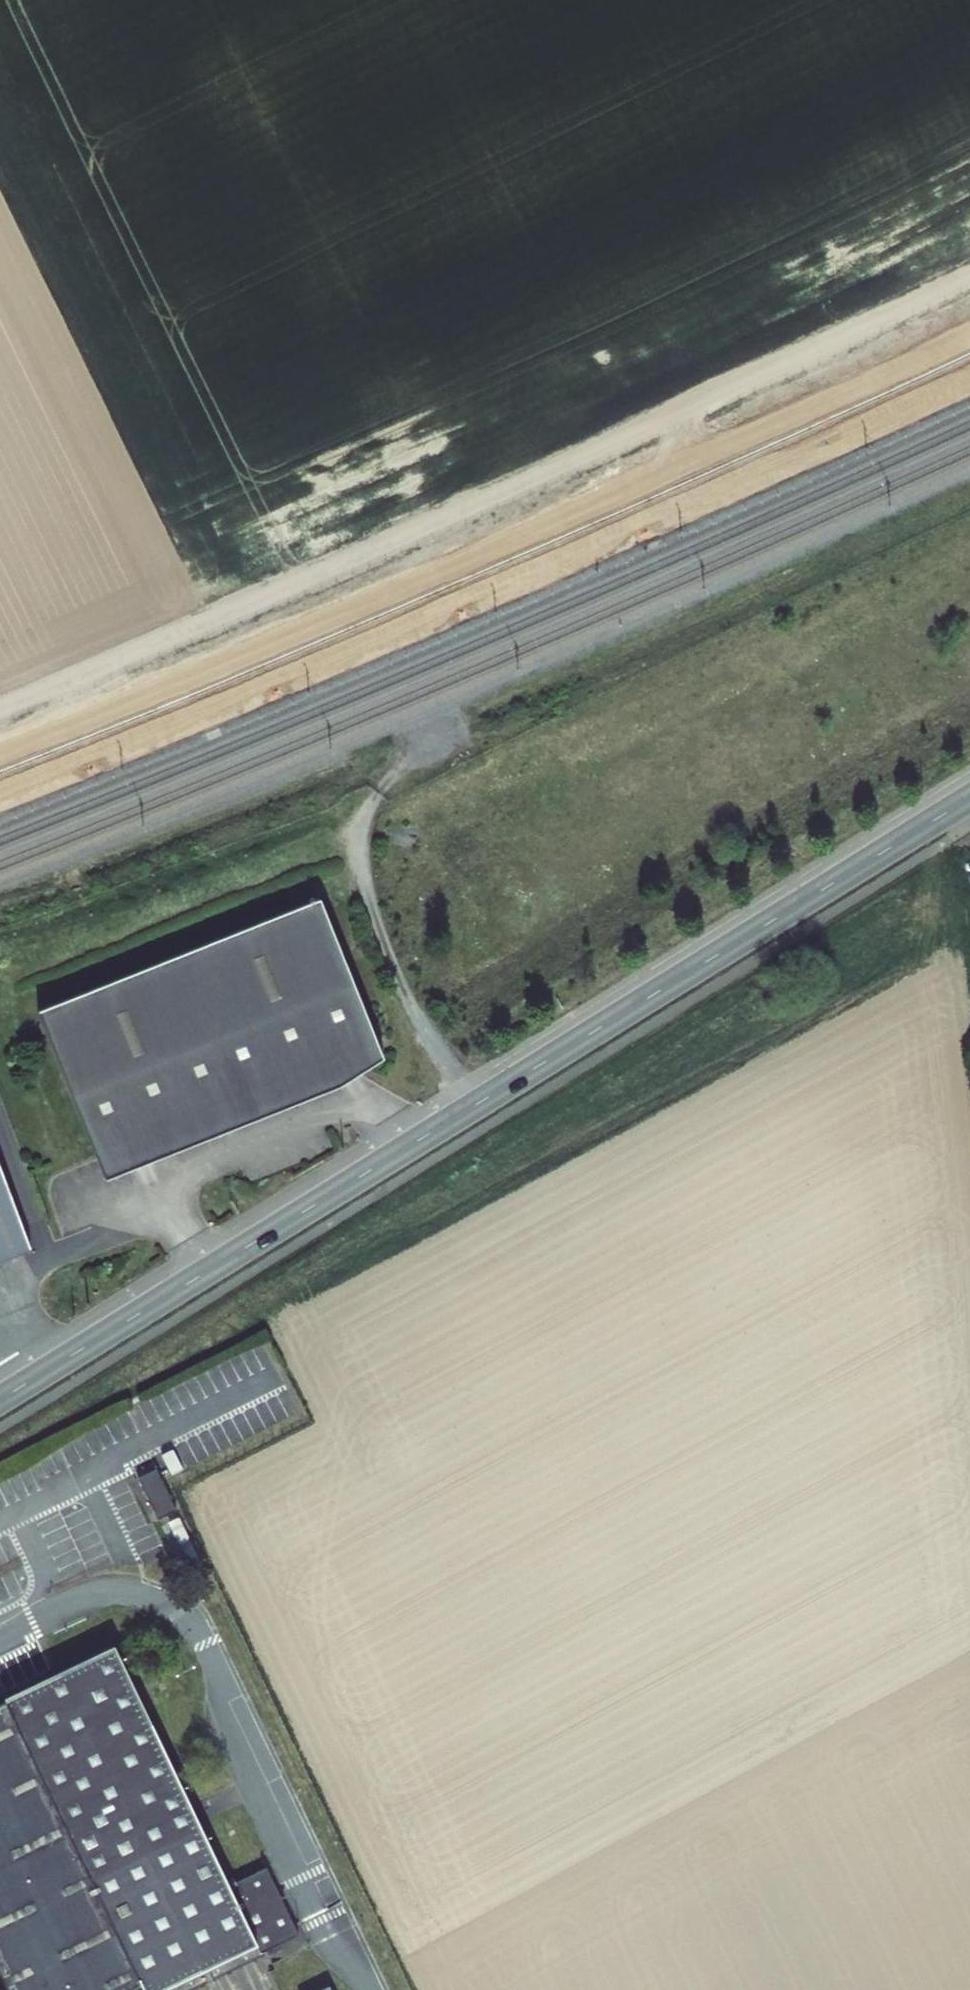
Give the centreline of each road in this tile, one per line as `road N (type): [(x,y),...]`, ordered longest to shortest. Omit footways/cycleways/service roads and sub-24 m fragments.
road 1 (secondary): [(969,797),(0,1399)]
road 2 (track): [(0,714),(594,455),(969,276)]

